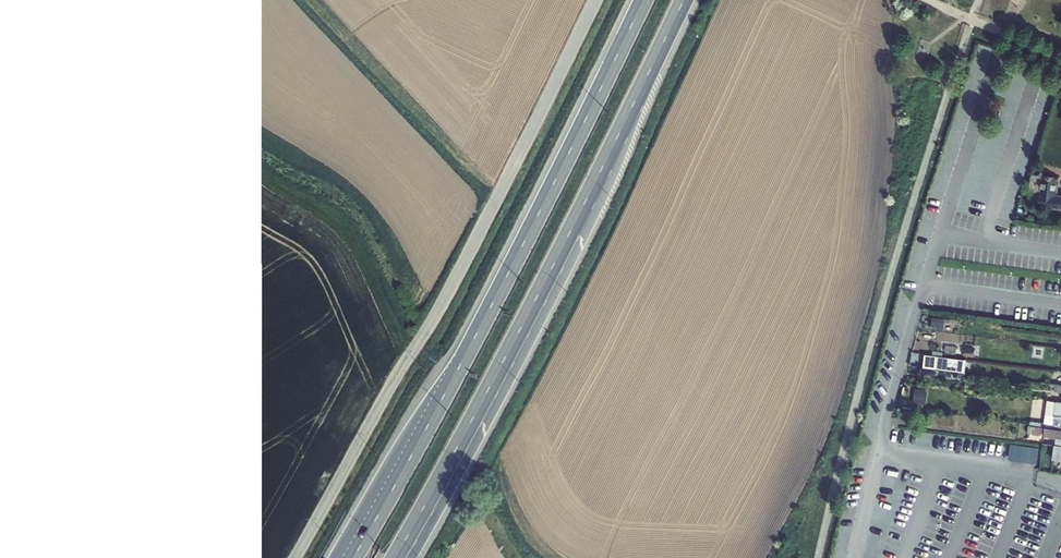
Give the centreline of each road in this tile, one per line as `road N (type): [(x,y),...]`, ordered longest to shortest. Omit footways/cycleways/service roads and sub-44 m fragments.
road 1 (unclassified): [(292,557),(486,223),(594,0)]
road 2 (trunk): [(392,557),(518,330),(683,0)]
road 3 (trunk): [(644,0),(464,360),(354,557)]

